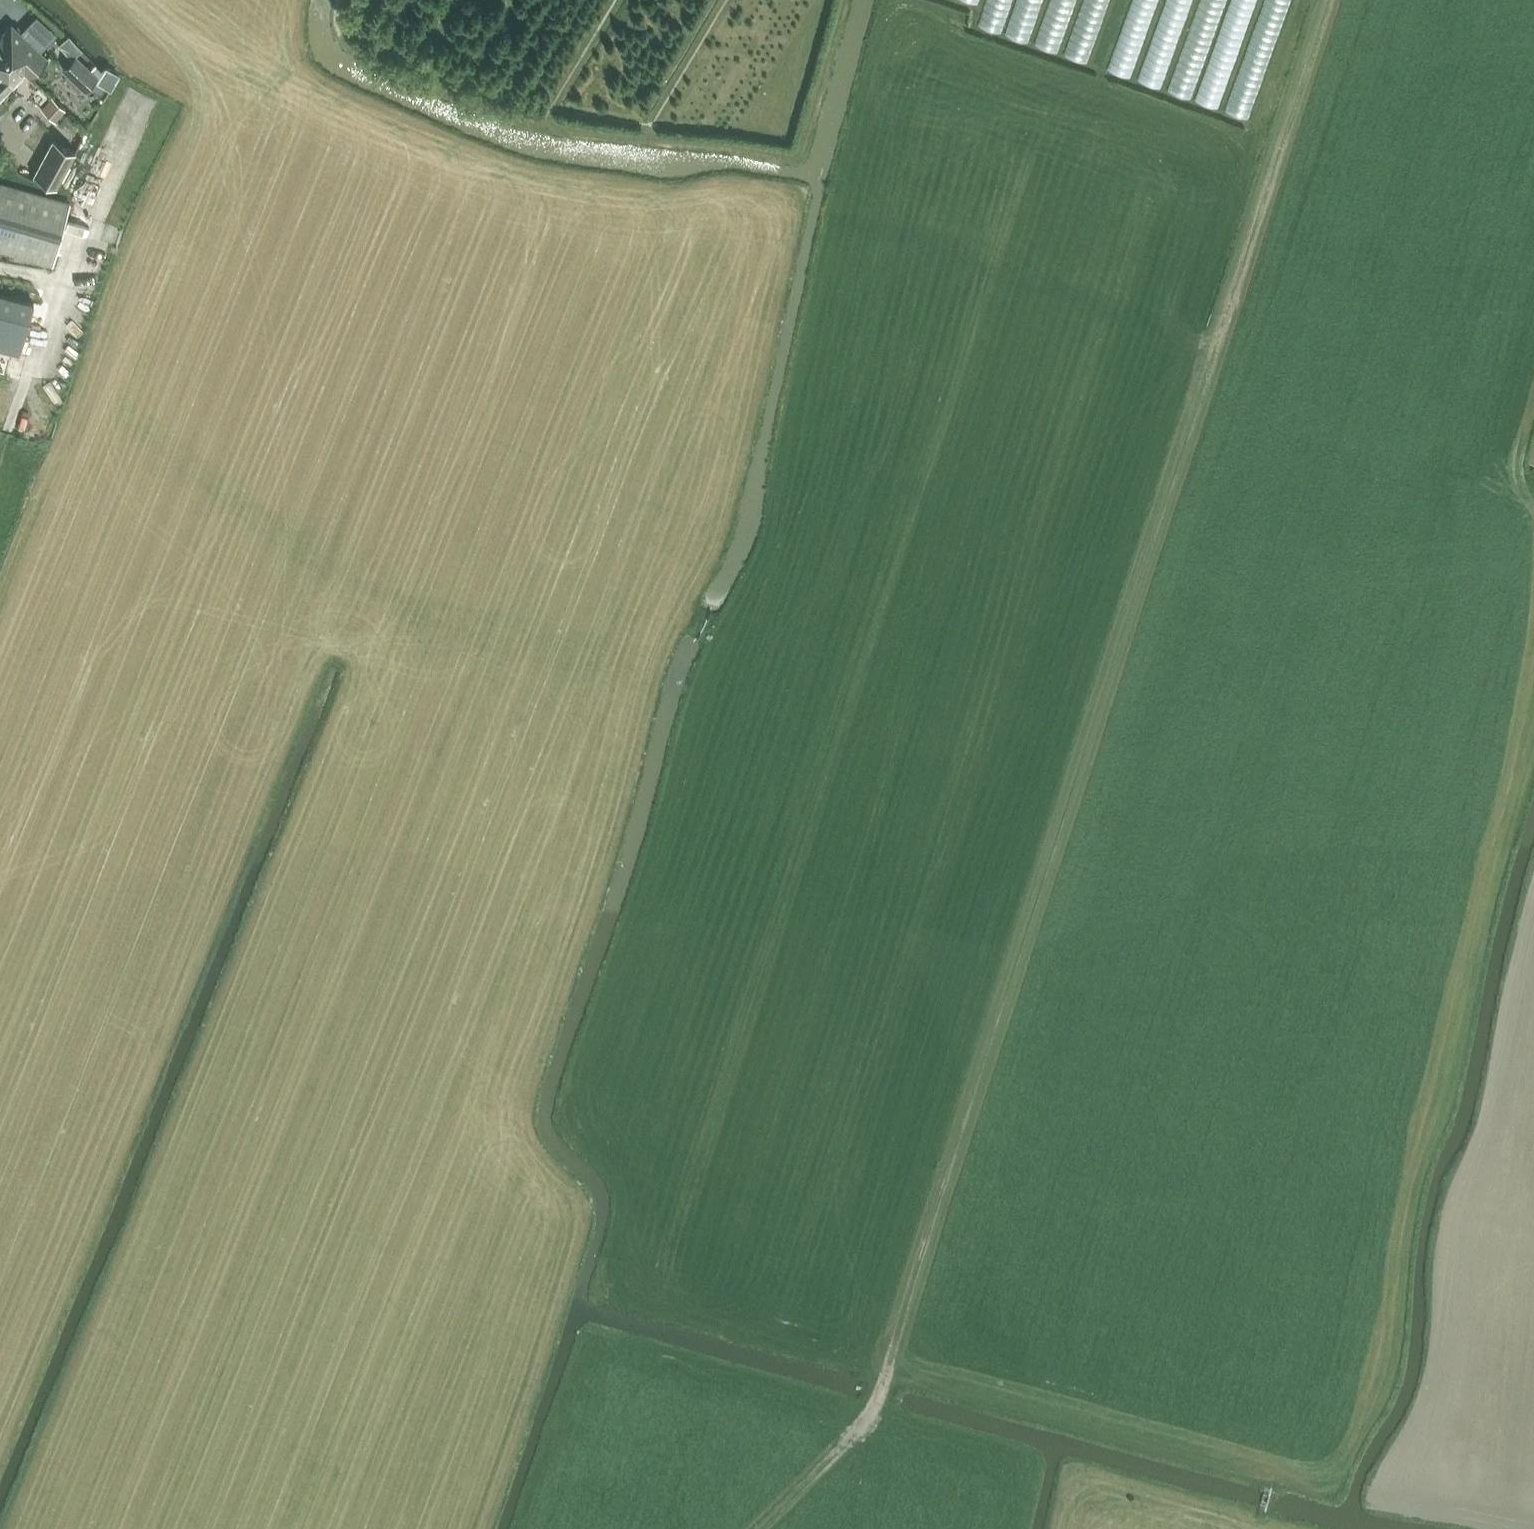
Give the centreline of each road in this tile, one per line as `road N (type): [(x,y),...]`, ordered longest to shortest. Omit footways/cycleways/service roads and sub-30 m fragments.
road 1 (track): [(0,606),(134,247),(187,138),(192,90),(130,0)]
road 2 (track): [(1206,378),(1334,0)]

